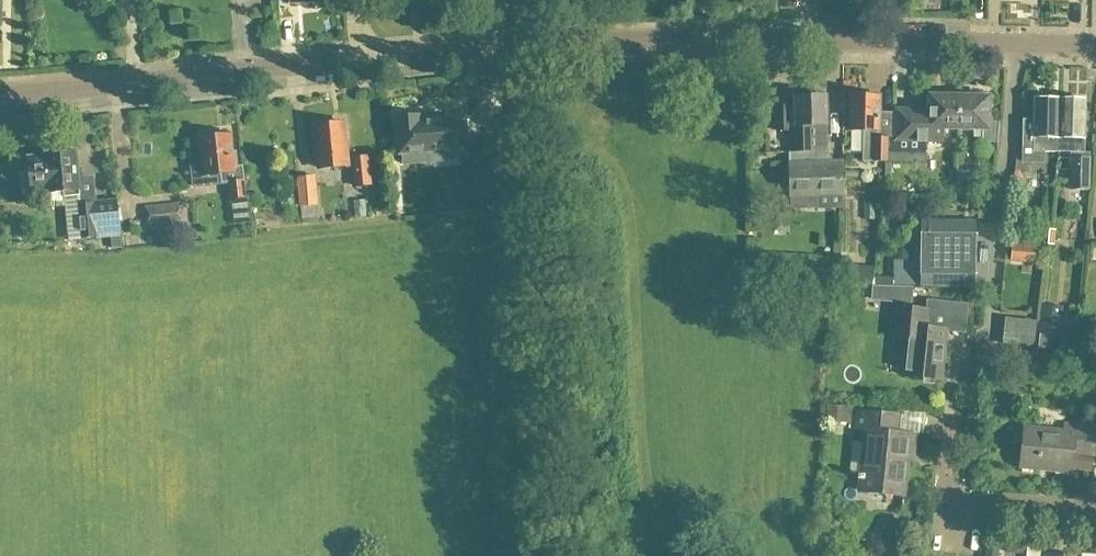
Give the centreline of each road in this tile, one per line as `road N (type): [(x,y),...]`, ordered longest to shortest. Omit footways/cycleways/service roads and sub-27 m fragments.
road 1 (tertiary): [(1095,50),(594,42),(363,58)]
road 2 (tertiary): [(363,58),(0,93)]
road 3 (residential): [(1095,510),(945,494)]

